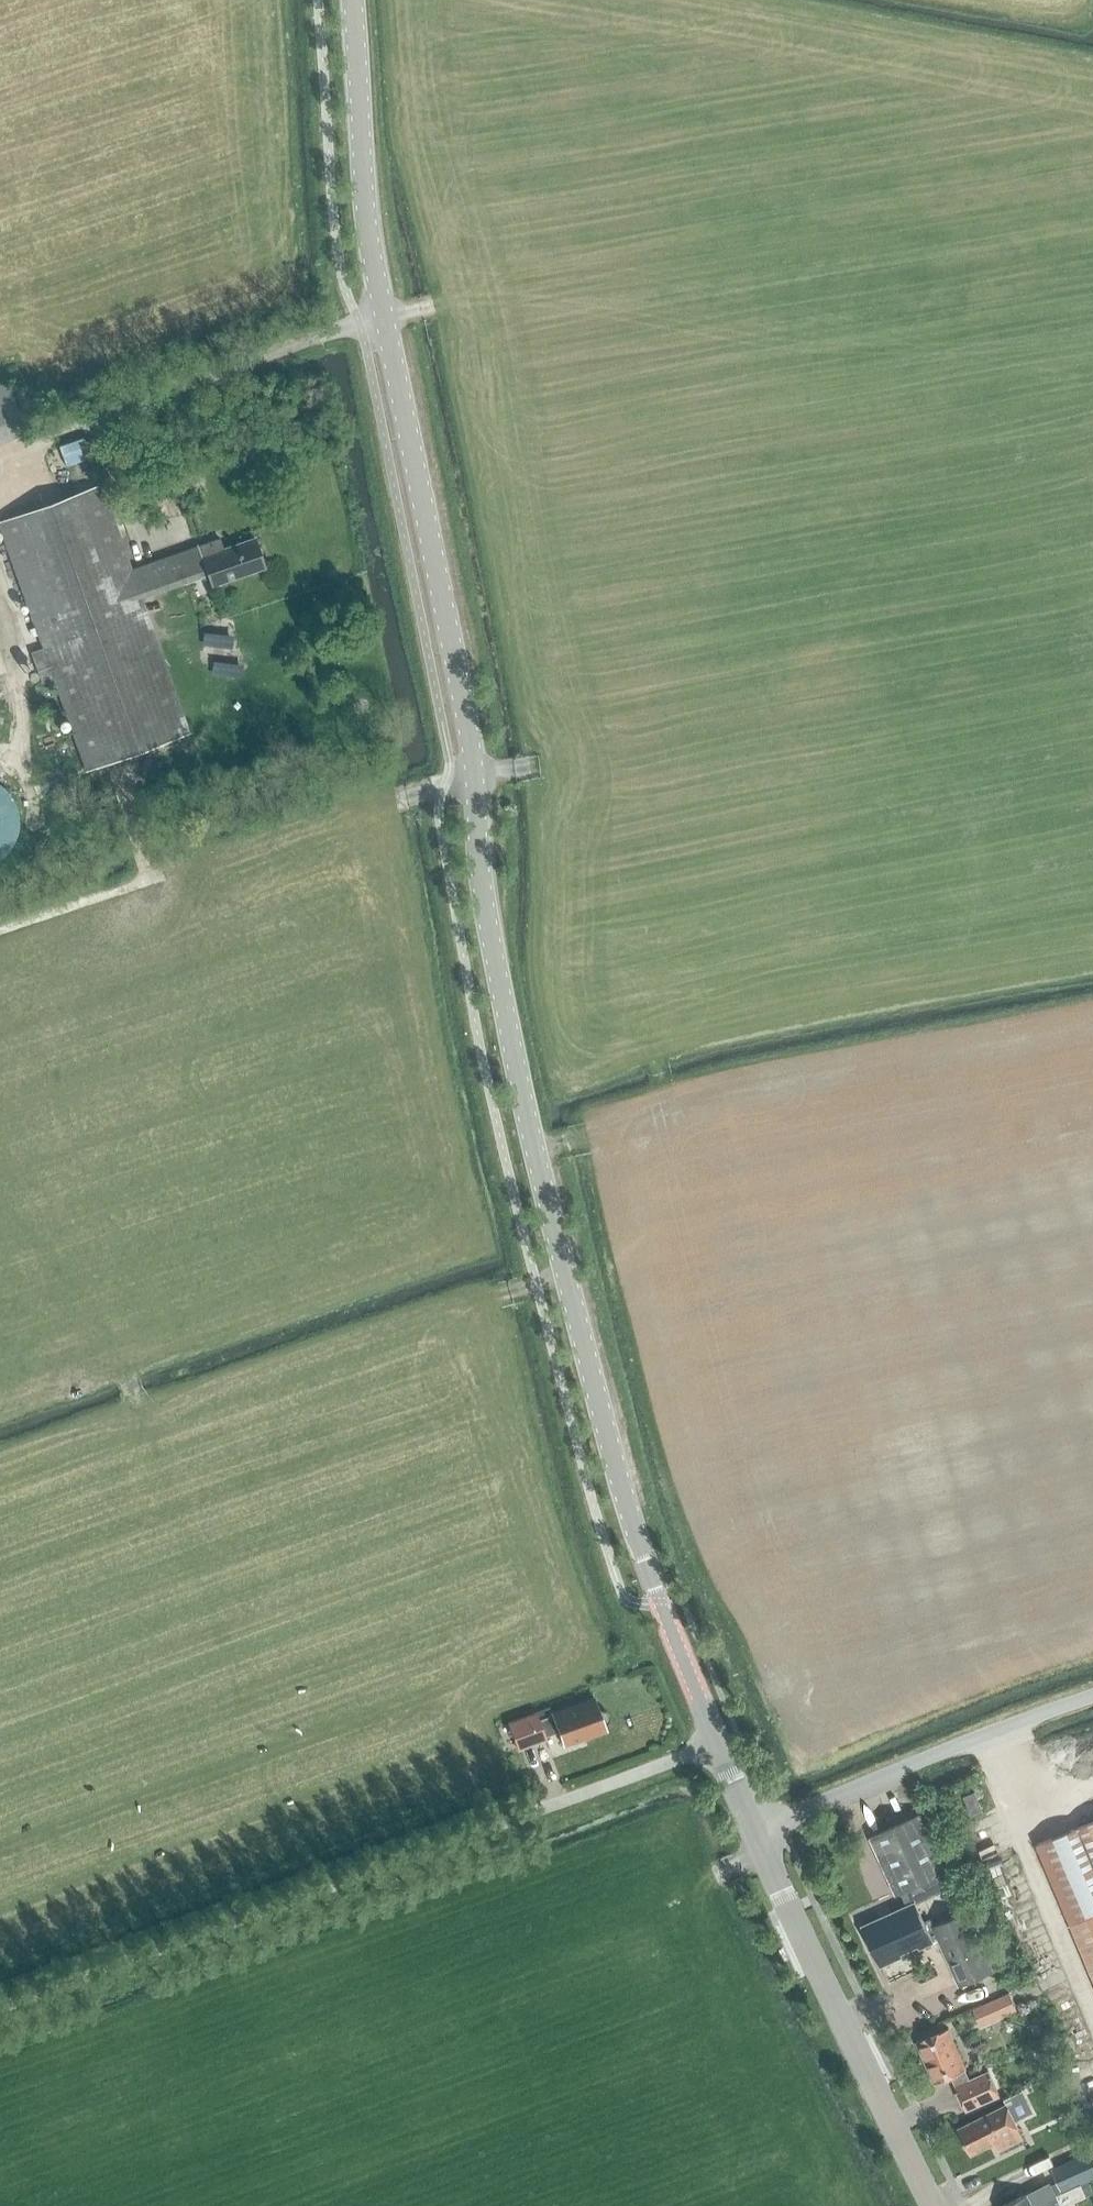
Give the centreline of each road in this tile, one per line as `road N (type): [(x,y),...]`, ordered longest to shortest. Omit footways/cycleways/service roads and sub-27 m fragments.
road 1 (secondary): [(756,1830),(649,1573),(535,1153),(484,905),(474,746),(366,217),(354,0)]
road 2 (secondary): [(933,2205),(756,1830)]
road 3 (unclassified): [(756,1830),(923,1756),(1092,1696)]

